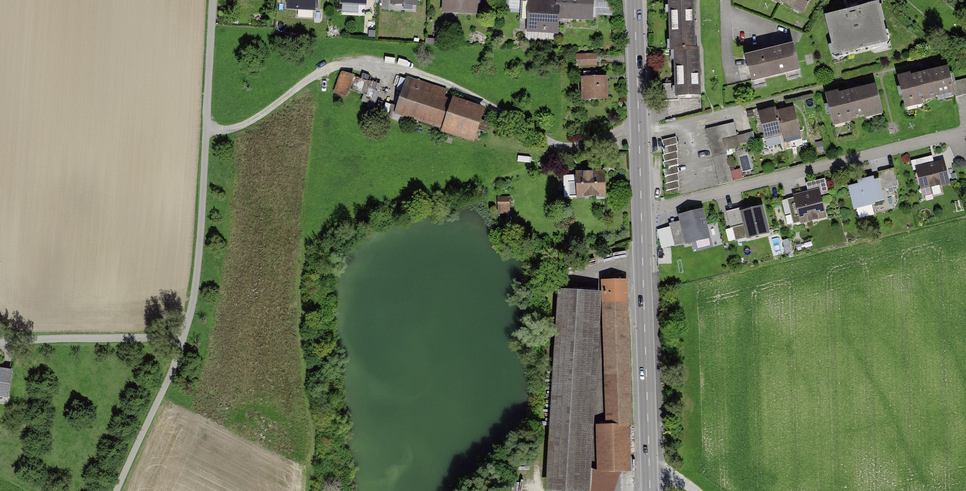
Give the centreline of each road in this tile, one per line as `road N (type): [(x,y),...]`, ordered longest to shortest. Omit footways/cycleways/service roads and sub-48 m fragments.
road 1 (unclassified): [(214,0),(196,293),(174,366),(118,490)]
road 2 (track): [(207,131),(241,127),(328,67),(355,65),(449,84),(571,148),(639,131)]
road 3 (residential): [(641,211),(965,133)]
road 4 (tertiary): [(641,211),(650,490)]
road 5 (tertiary): [(634,0),(641,211)]

